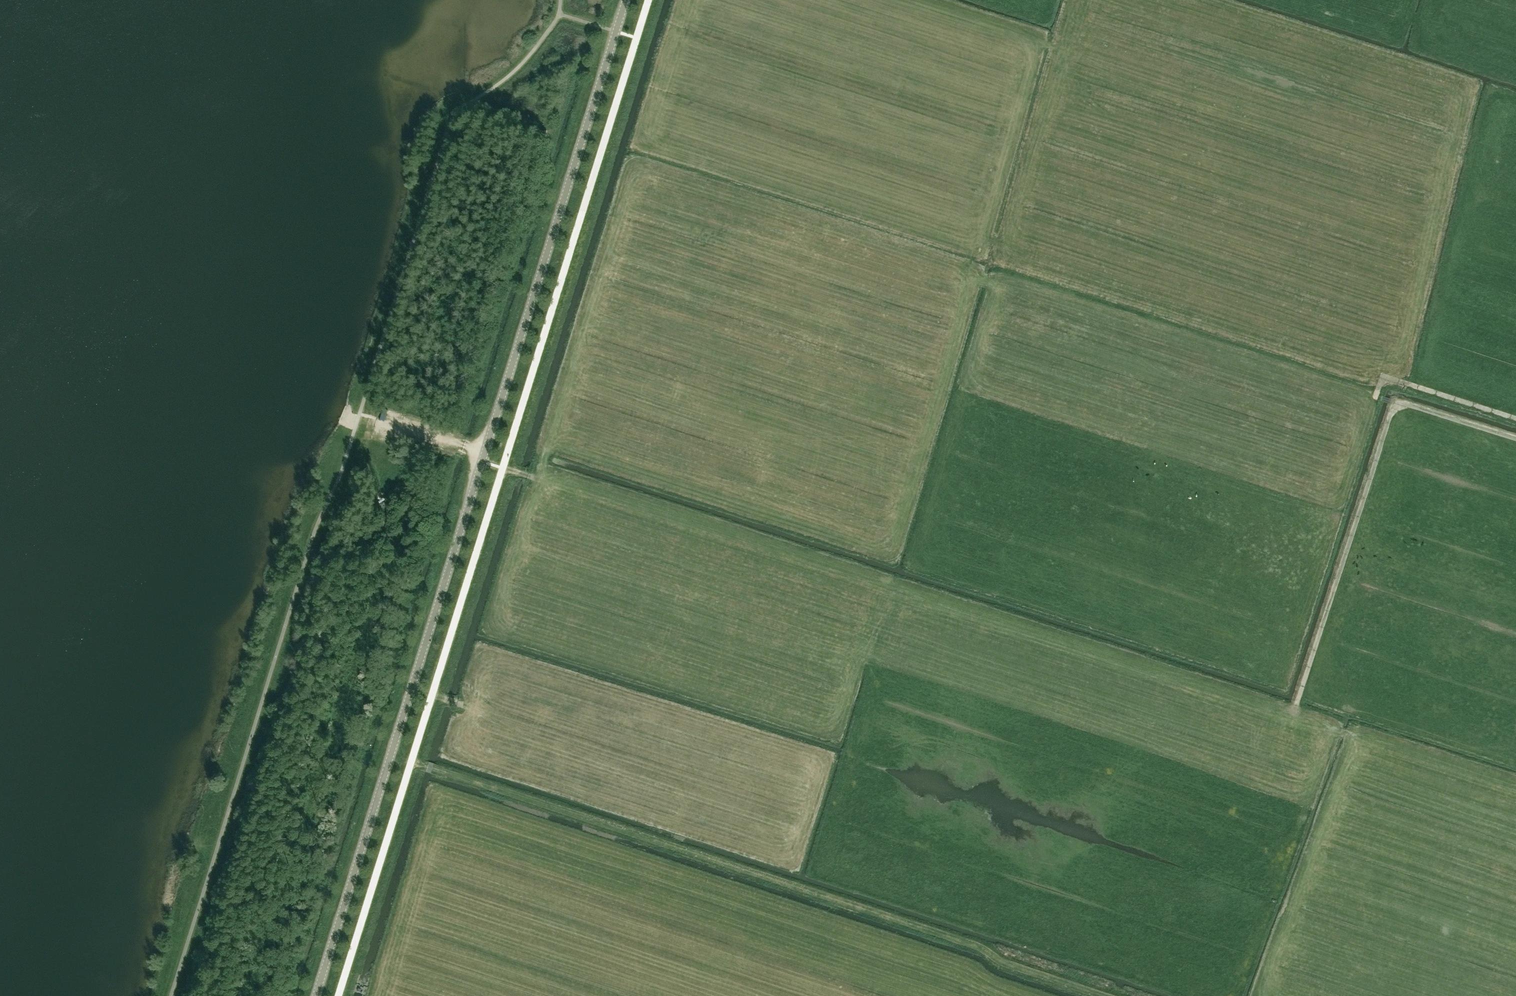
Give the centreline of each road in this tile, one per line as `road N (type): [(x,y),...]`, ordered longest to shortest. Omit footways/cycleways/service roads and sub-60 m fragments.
road 1 (unclassified): [(316,995),(625,0)]
road 2 (track): [(1296,705),(1392,411),(1412,405),(1515,438)]
road 3 (track): [(1374,395),(1384,377),(1515,419)]

